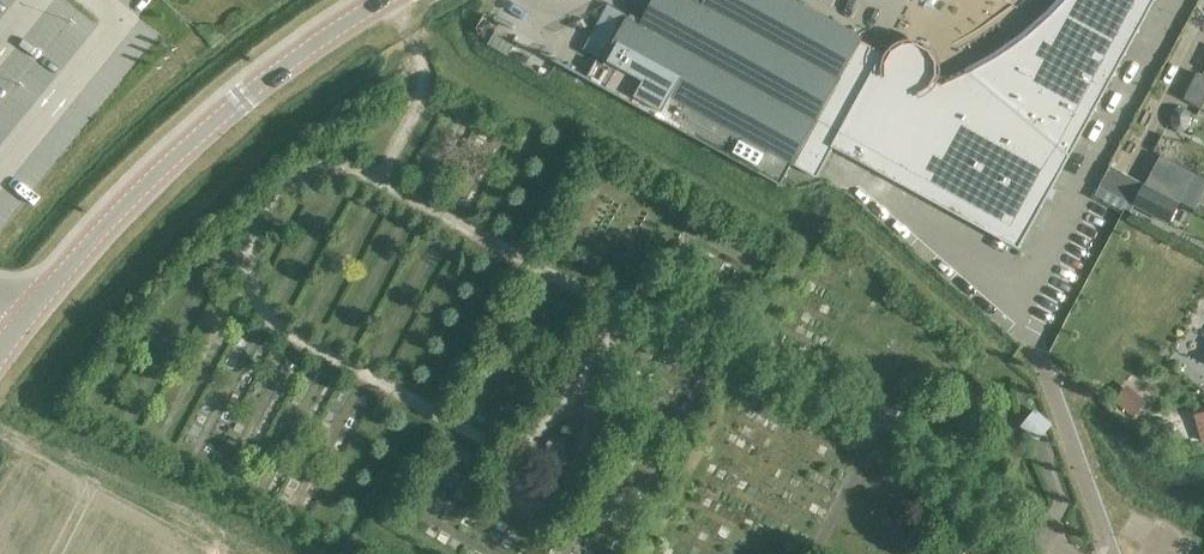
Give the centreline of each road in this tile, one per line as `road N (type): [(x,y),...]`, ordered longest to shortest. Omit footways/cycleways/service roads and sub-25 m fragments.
road 1 (tertiary): [(23,318),(115,206),(192,134),(381,0)]

